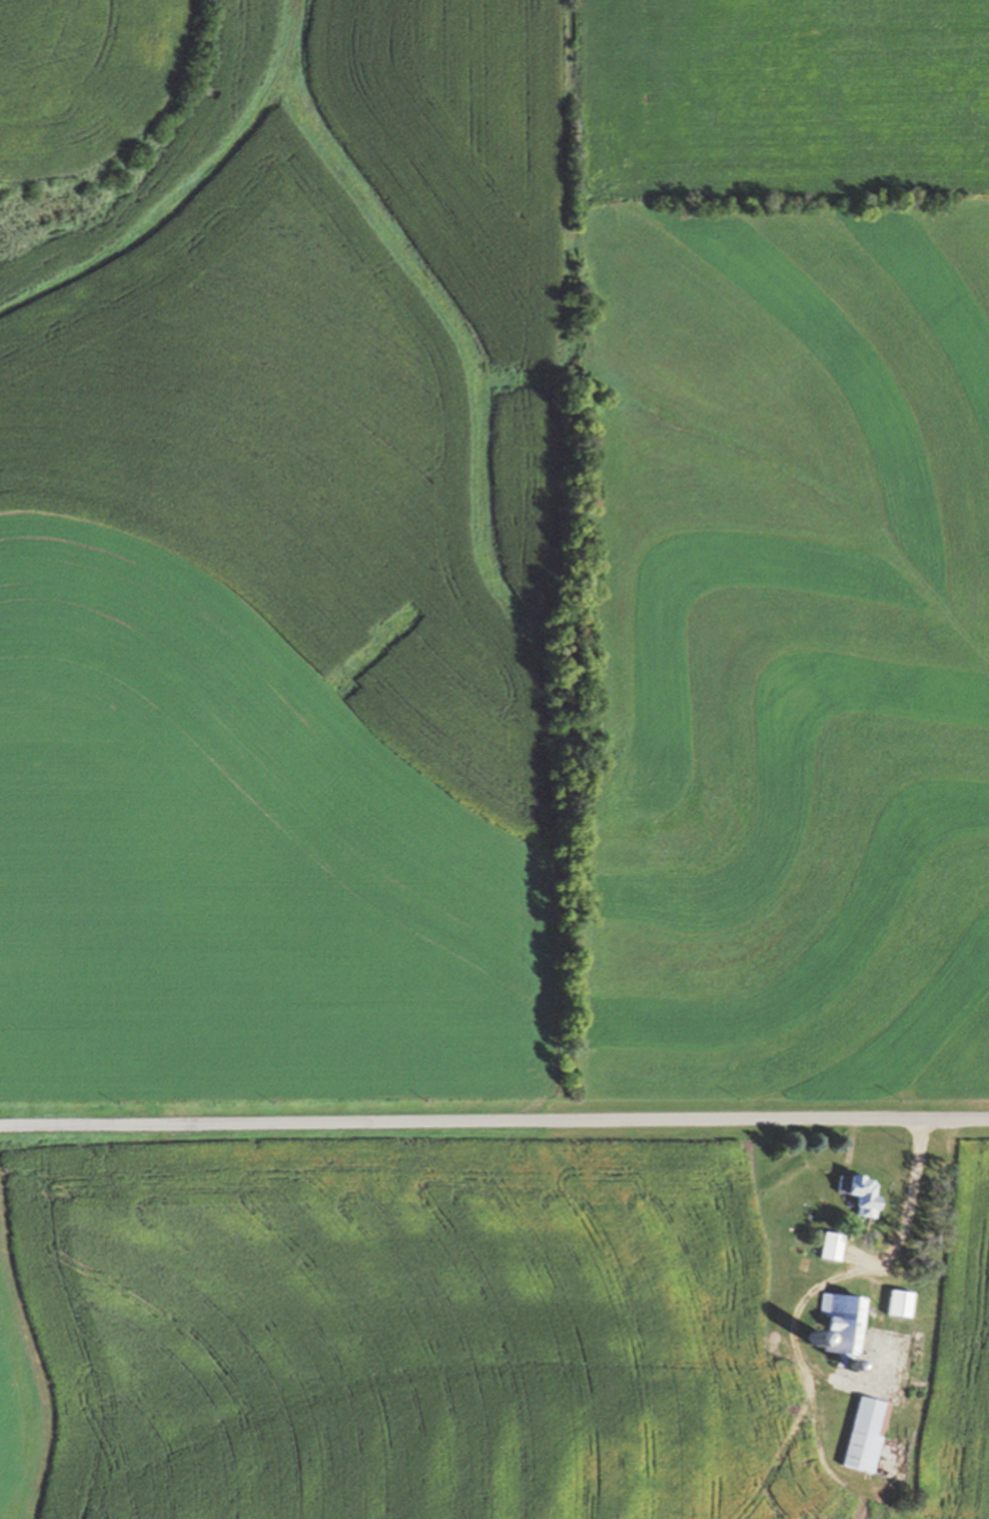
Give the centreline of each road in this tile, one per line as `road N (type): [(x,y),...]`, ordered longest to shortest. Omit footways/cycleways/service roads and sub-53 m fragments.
road 1 (residential): [(988,1120),(0,1126)]

